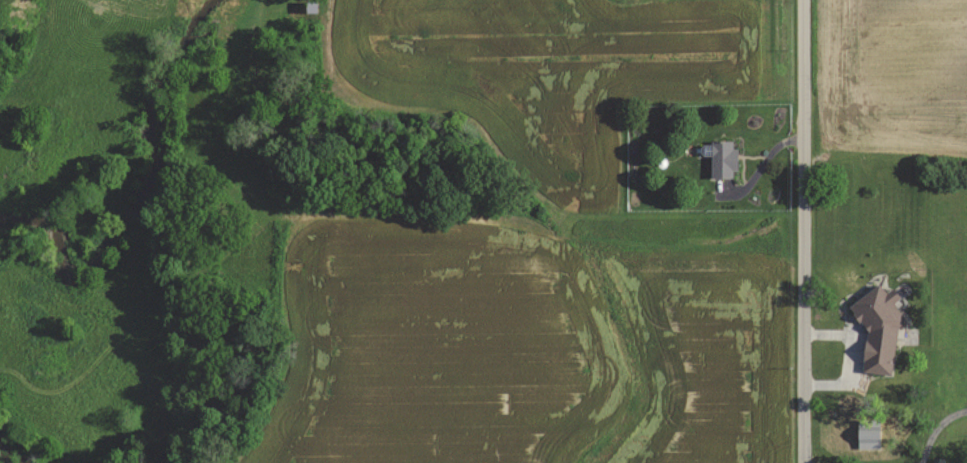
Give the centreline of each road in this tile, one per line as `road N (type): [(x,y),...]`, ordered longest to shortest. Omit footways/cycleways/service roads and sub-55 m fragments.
road 1 (residential): [(790,462),(800,0)]

